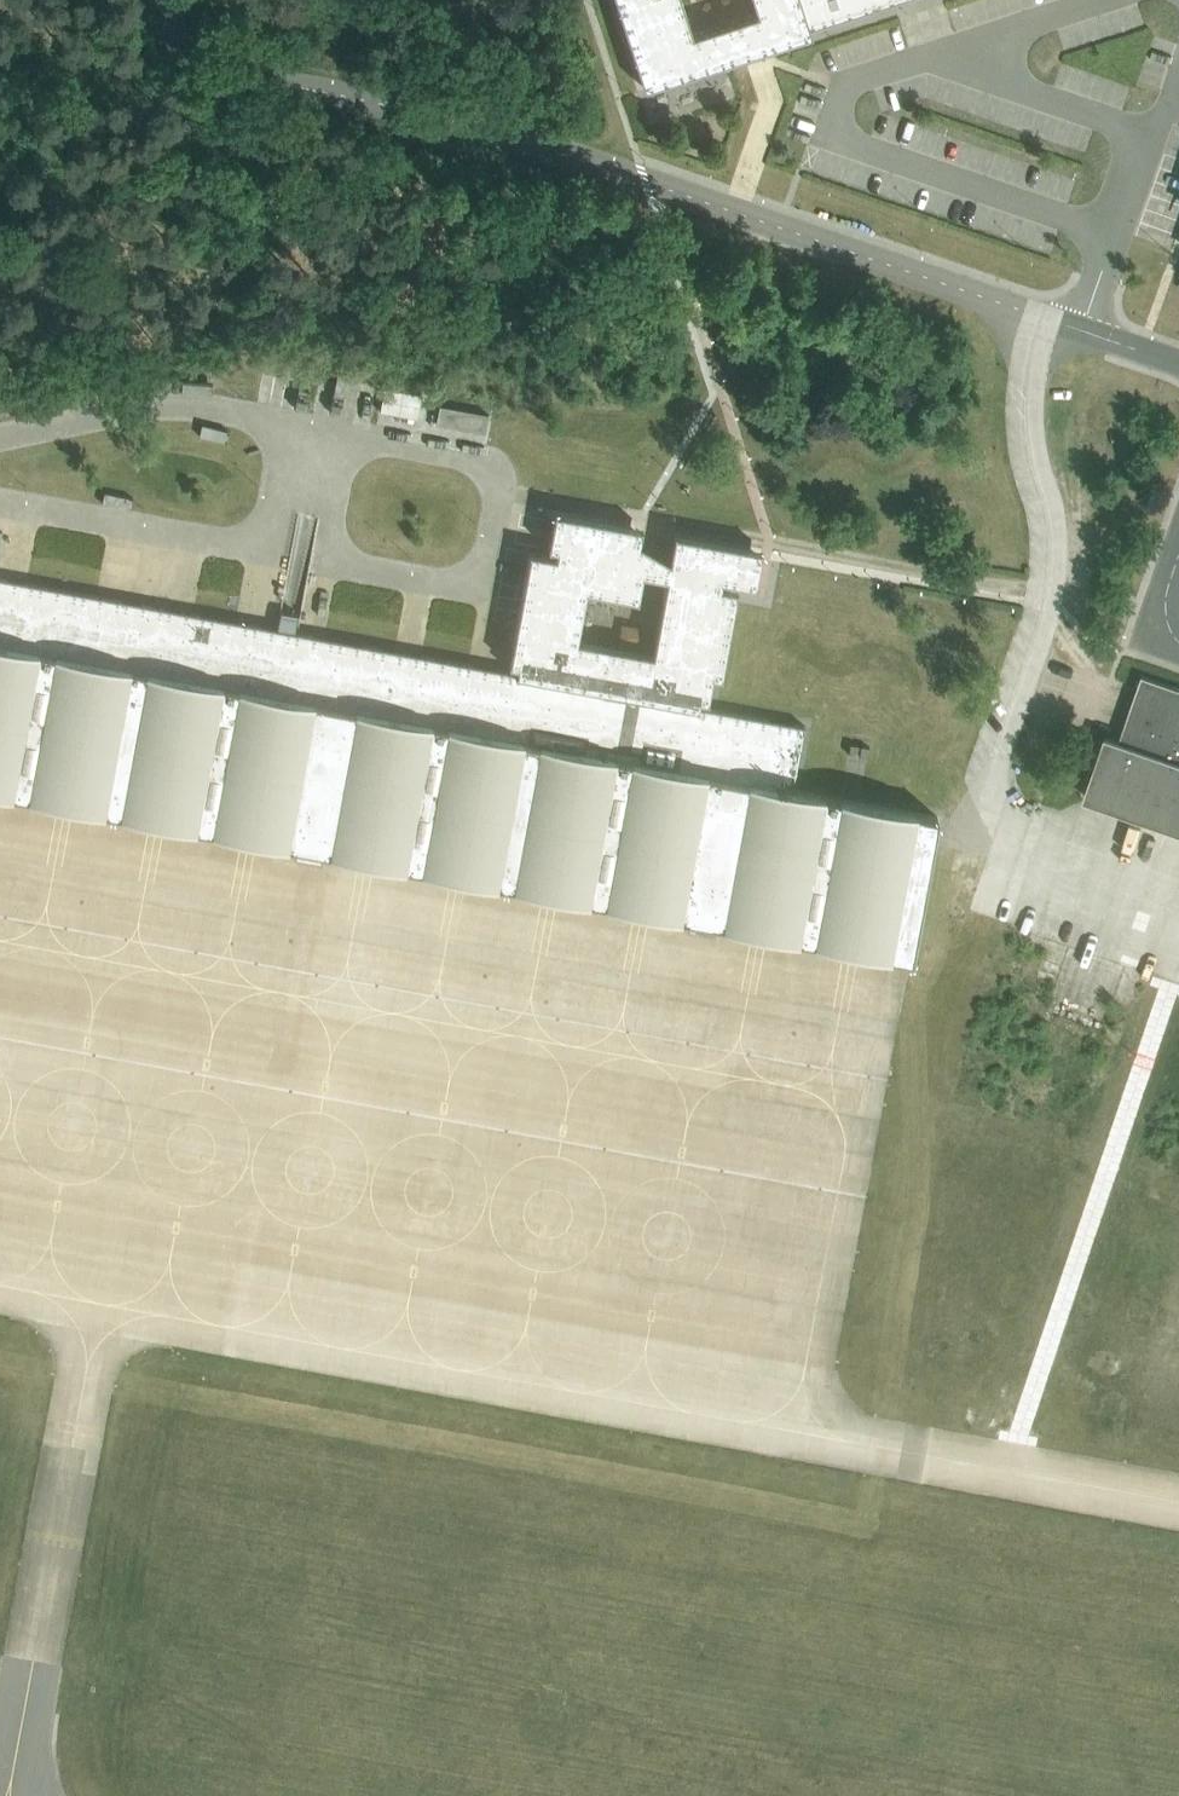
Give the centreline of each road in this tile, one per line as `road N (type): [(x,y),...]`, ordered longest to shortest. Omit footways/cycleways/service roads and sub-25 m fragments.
road 1 (unclassified): [(1178,364),(419,116),(100,25),(57,0)]

